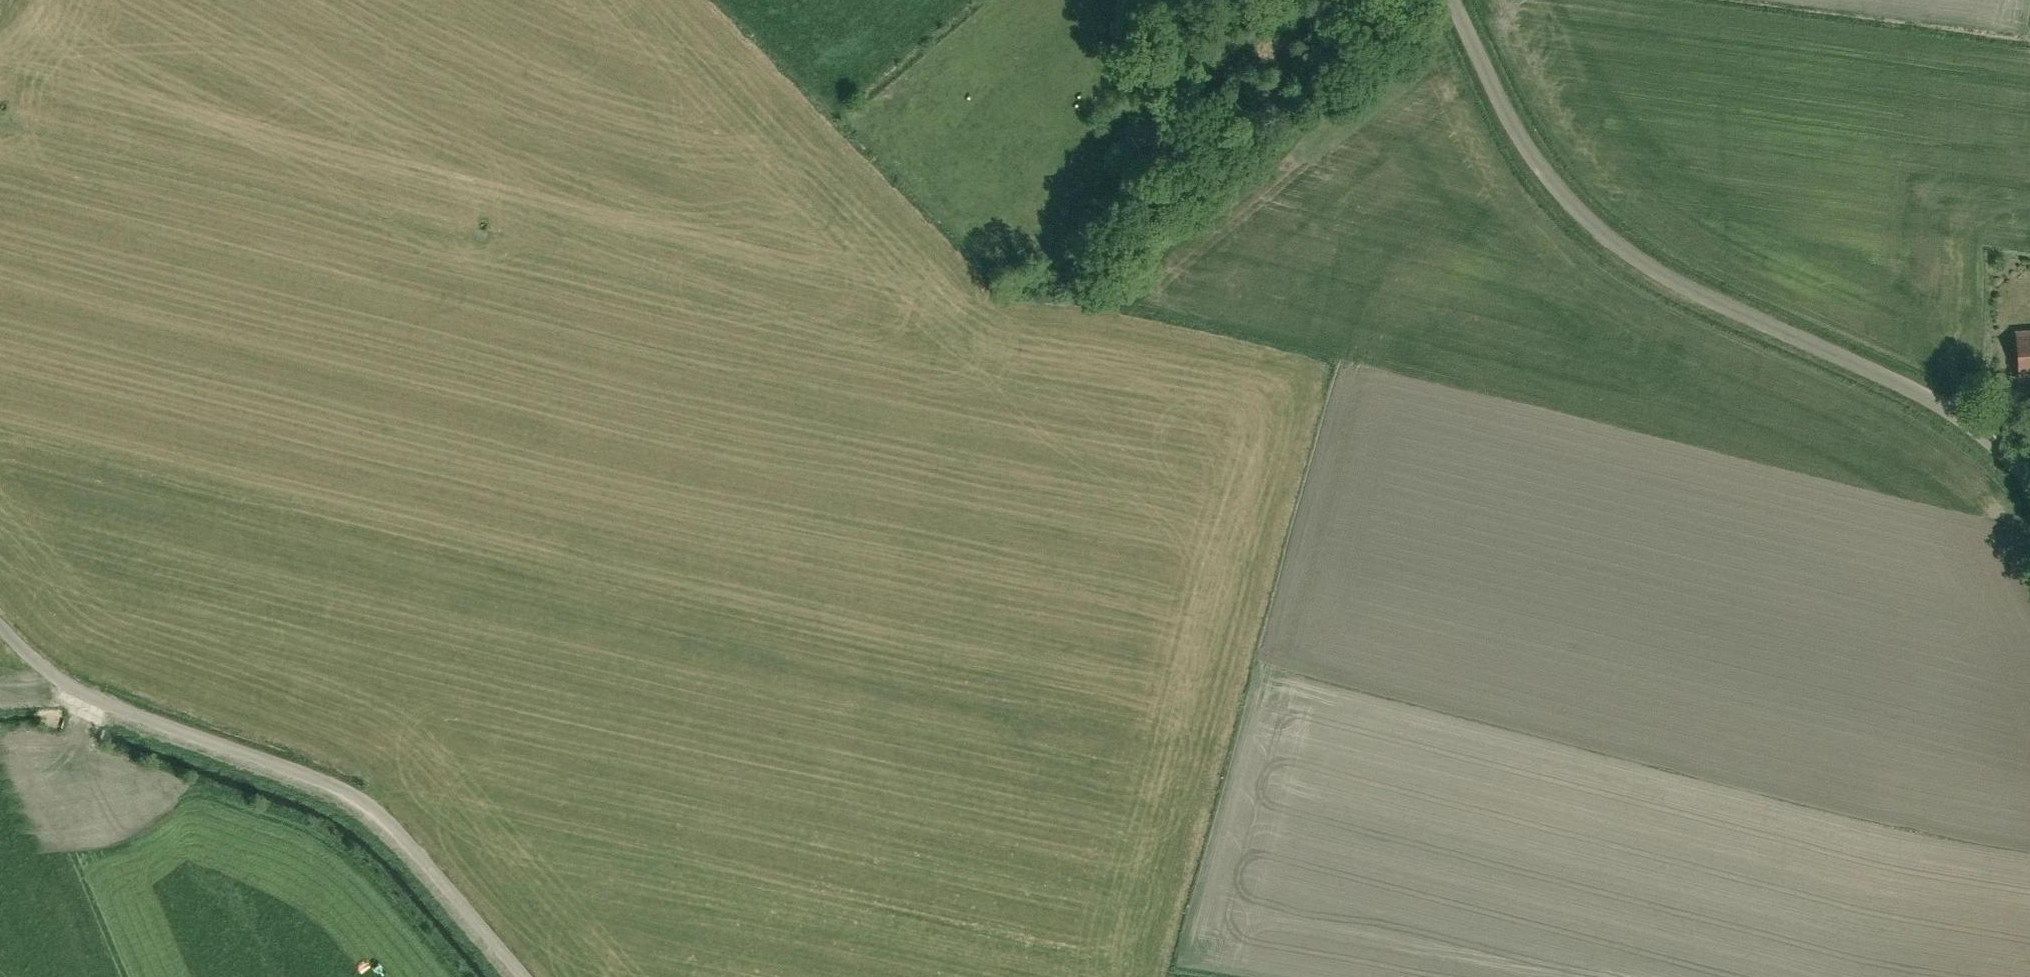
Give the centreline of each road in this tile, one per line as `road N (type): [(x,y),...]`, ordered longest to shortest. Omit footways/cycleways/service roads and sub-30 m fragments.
road 1 (unclassified): [(2029,495),(1965,428),(1659,279),(1571,219),(1534,179),(1453,0)]
road 2 (unclassified): [(516,976),(390,832),(316,776),(269,754),(101,709),(0,612)]

